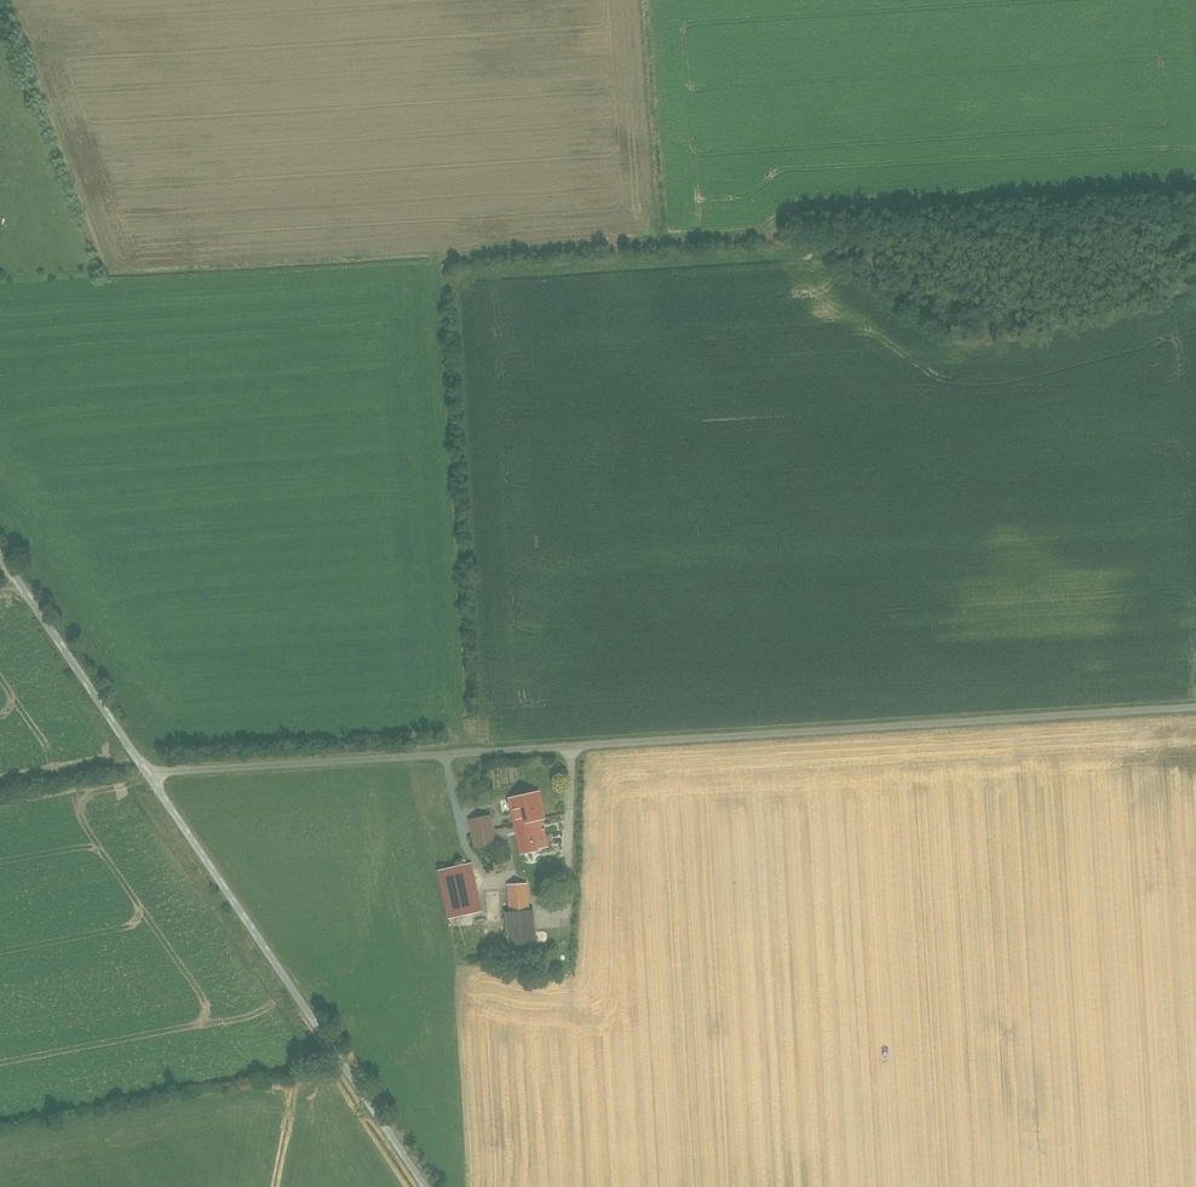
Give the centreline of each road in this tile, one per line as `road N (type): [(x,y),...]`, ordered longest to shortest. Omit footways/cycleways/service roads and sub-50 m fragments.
road 1 (unclassified): [(1195,709),(148,774)]
road 2 (unclassified): [(148,774),(427,1186)]
road 3 (unclassified): [(0,551),(148,774)]

